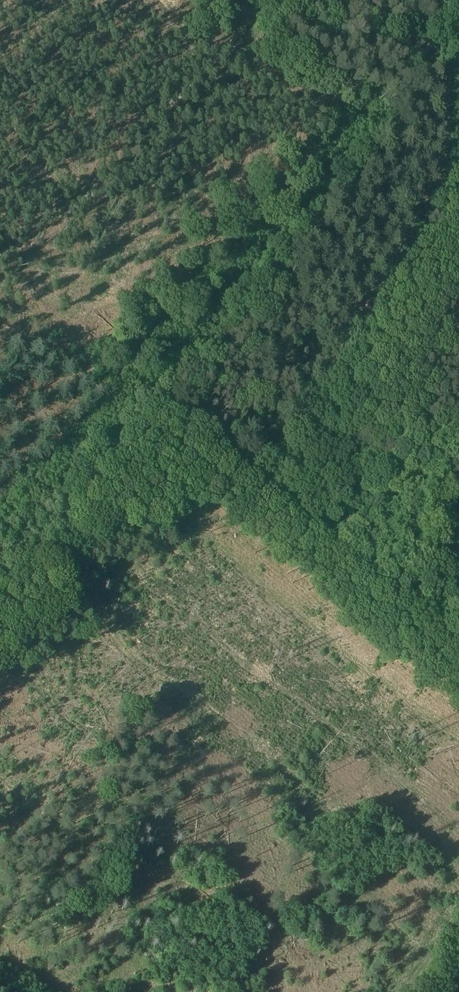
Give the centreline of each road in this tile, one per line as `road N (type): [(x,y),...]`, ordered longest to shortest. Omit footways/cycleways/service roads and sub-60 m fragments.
road 1 (track): [(244,473),(313,437),(380,293),(427,217),(453,123),(445,43)]
road 2 (track): [(0,602),(83,540),(244,473)]
road 3 (track): [(458,648),(244,473)]
road 4 (track): [(269,0),(445,43)]

